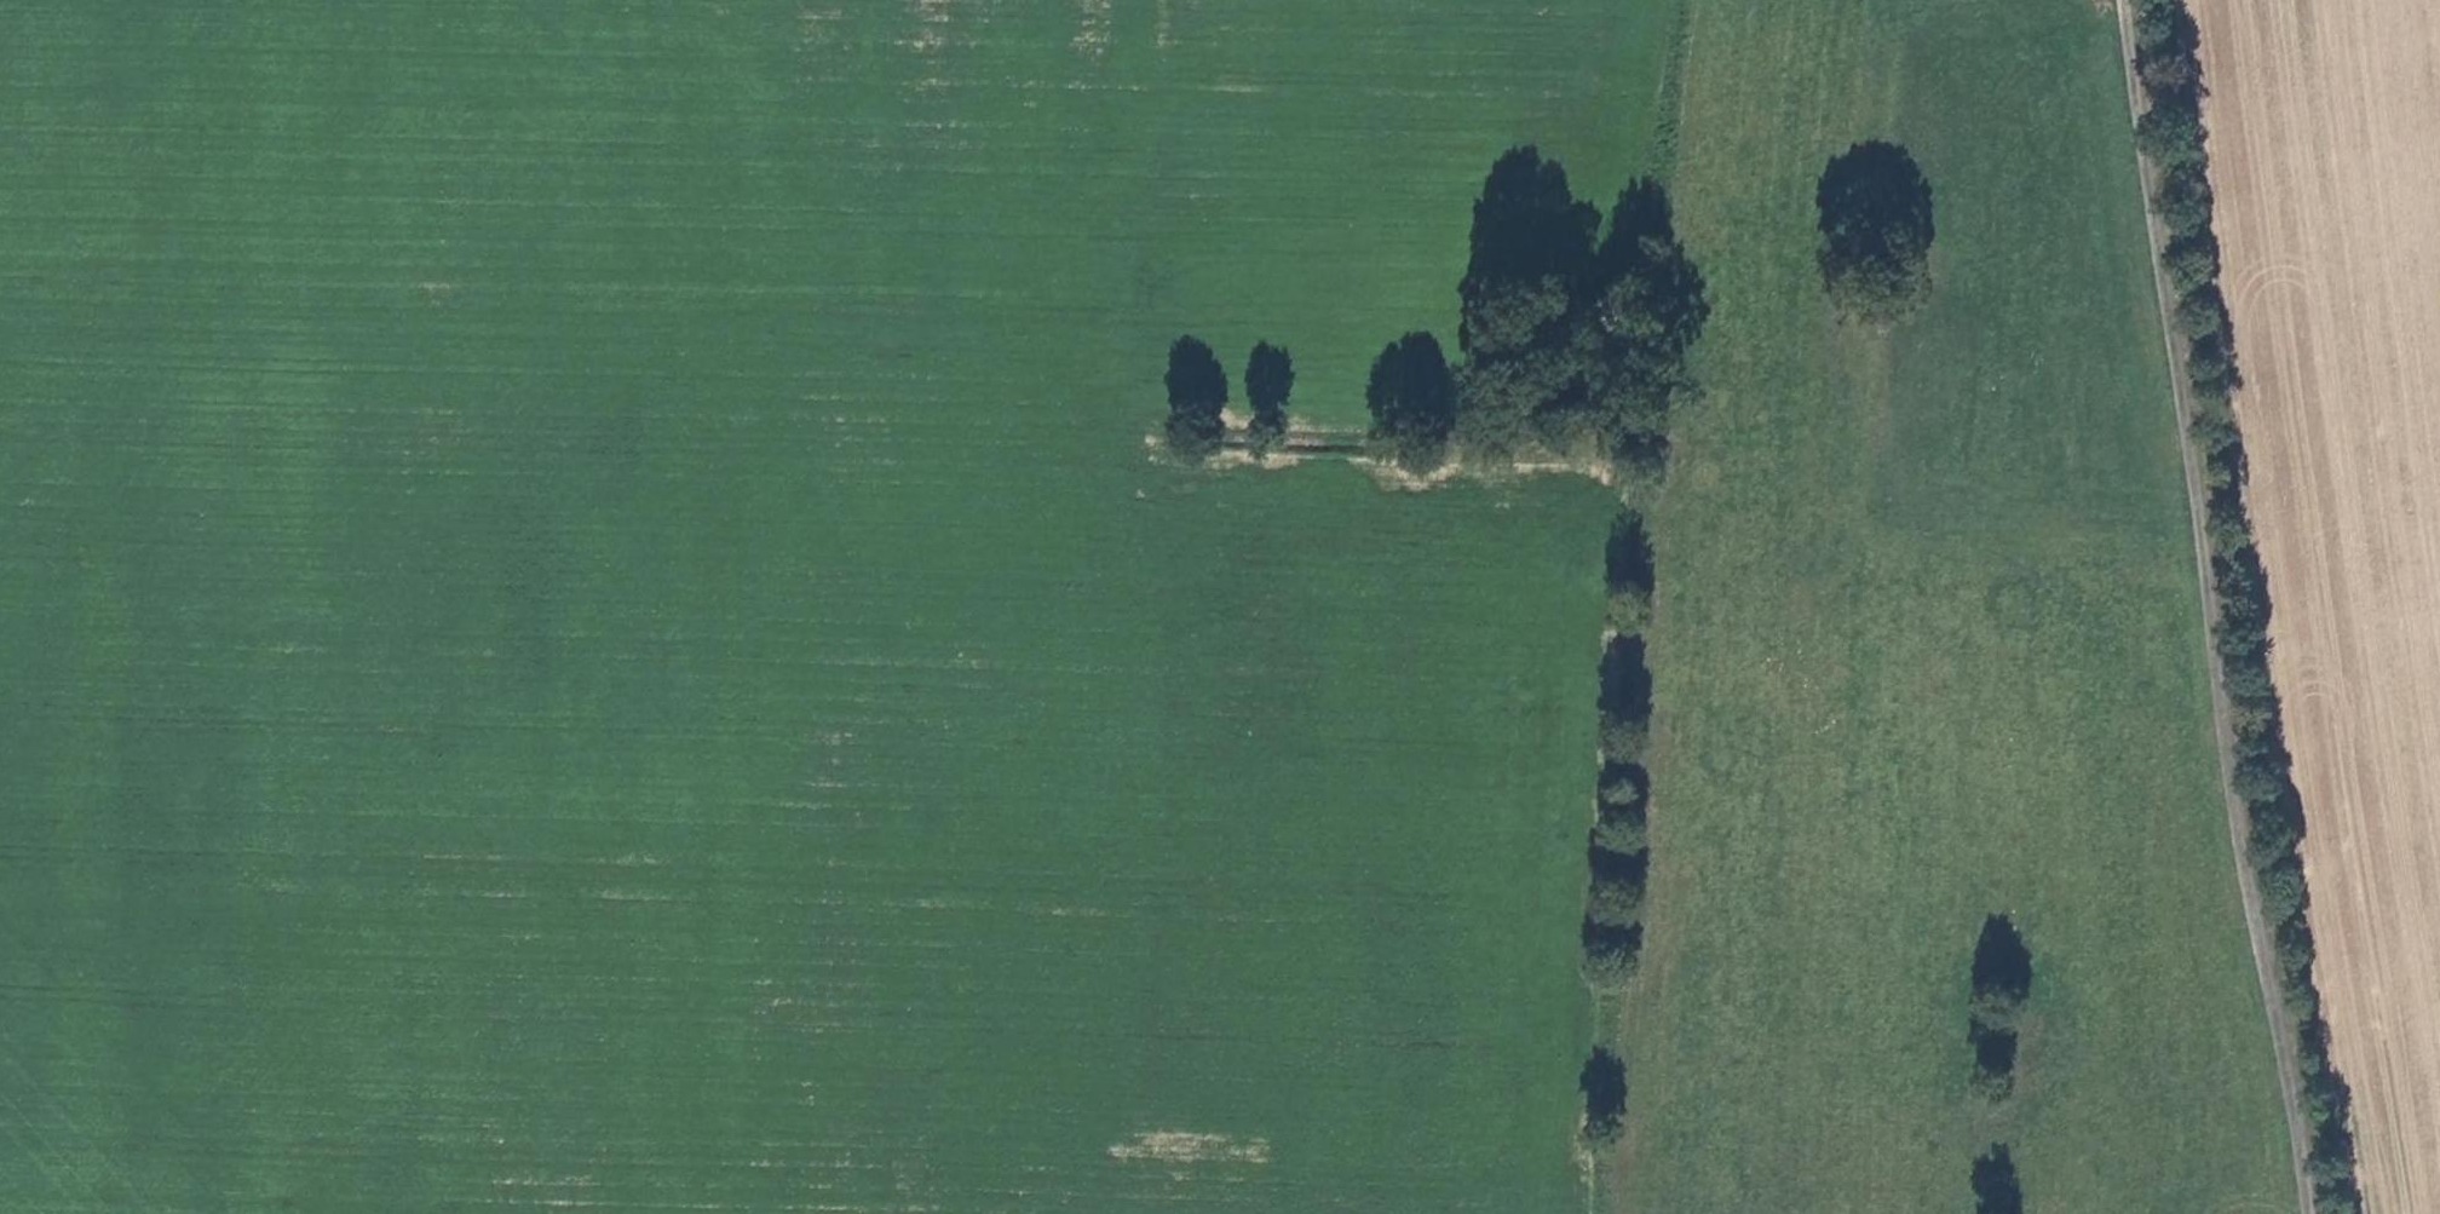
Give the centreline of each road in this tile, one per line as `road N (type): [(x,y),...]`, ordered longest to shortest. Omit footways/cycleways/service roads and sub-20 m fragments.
road 1 (unclassified): [(2123,0),(2230,775),(2308,1213)]

